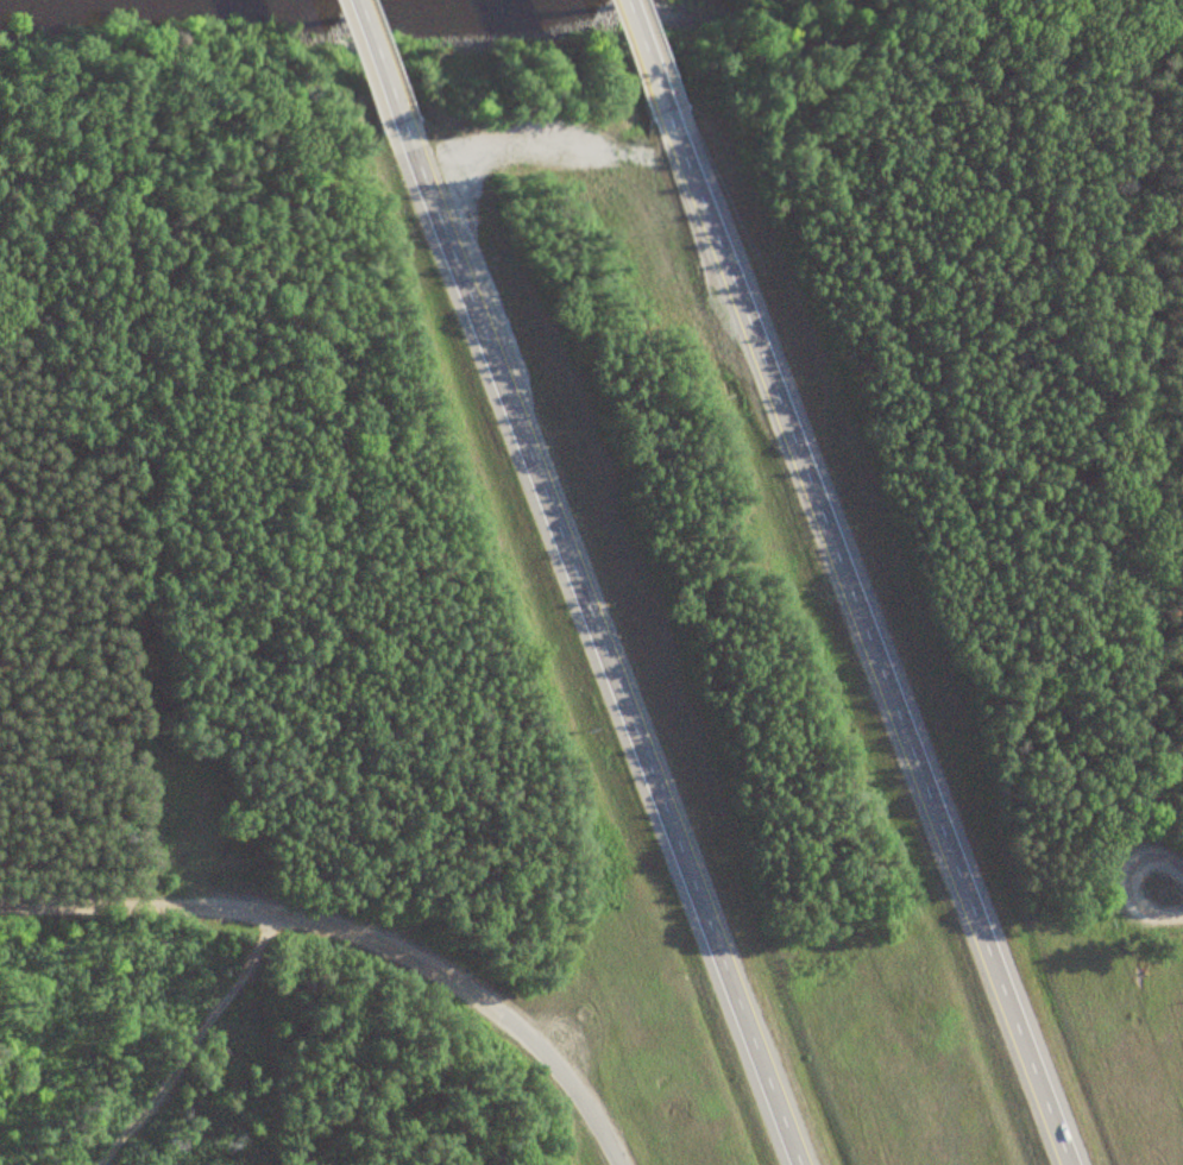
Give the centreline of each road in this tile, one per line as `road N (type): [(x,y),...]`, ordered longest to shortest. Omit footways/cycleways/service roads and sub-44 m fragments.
road 1 (motorway): [(1073,1164),(672,118)]
road 2 (motorway): [(404,153),(803,1164)]
road 3 (residential): [(616,1164),(568,1090),(514,1029),(338,932)]
road 4 (residential): [(338,932),(245,914),(0,905)]
road 5 (motorway): [(347,0),(404,153)]
road 6 (motorway): [(672,118),(625,0)]

